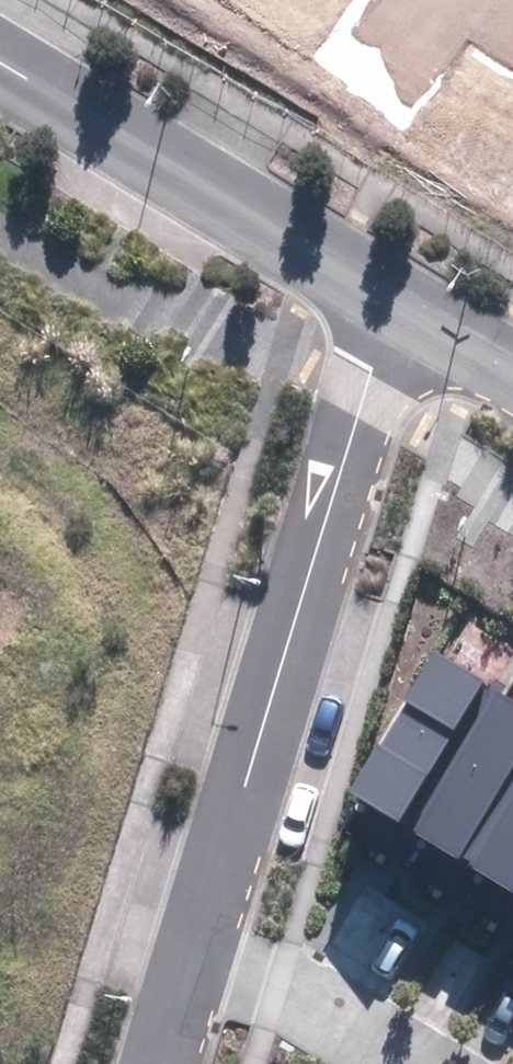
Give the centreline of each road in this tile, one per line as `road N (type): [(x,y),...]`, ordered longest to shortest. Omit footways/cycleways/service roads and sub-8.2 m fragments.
road 1 (residential): [(399,294),(203,939)]
road 2 (residential): [(399,294),(0,61)]
road 3 (unknown): [(267,217),(429,0)]
road 4 (residential): [(409,1063),(203,939)]
road 5 (residential): [(512,359),(399,294)]
road 6 (residential): [(203,939),(166,1063)]

